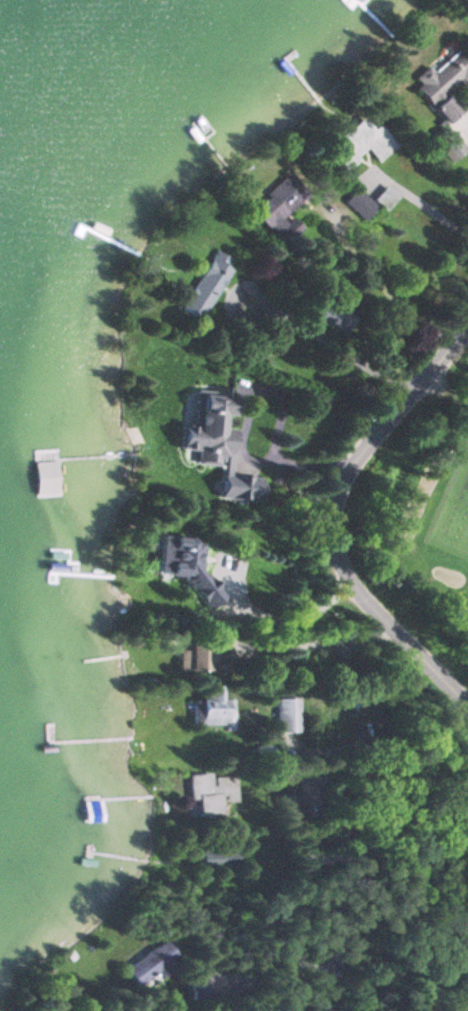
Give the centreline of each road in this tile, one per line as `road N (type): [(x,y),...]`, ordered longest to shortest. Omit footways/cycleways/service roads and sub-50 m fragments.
road 1 (residential): [(467,702),(363,591),(337,522),(339,496),(375,434),(467,327)]

